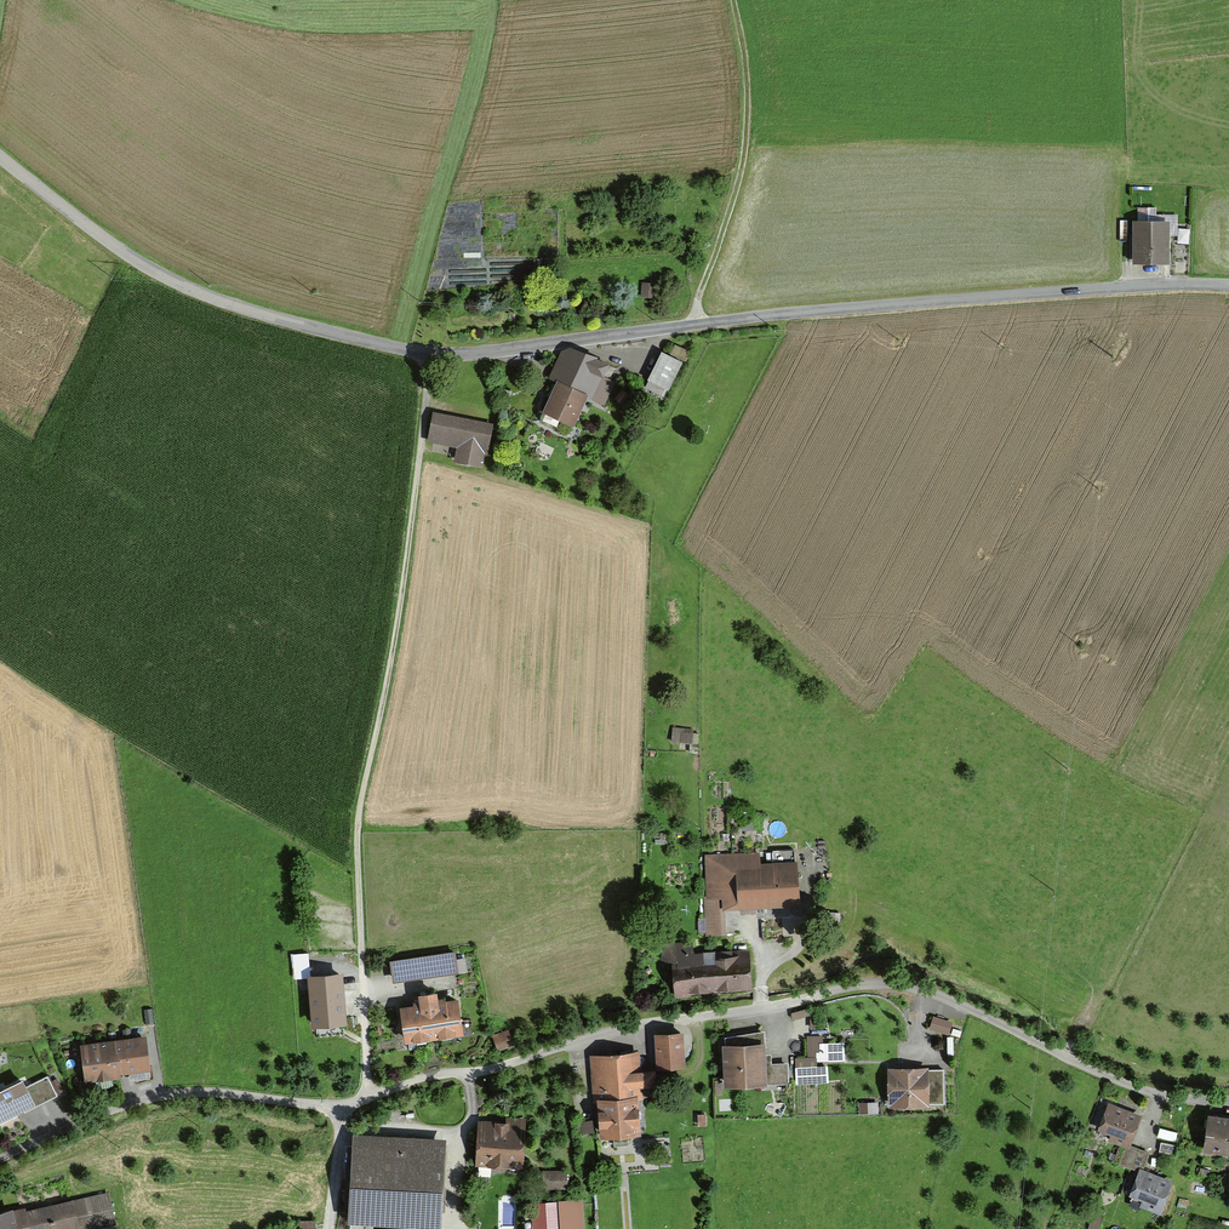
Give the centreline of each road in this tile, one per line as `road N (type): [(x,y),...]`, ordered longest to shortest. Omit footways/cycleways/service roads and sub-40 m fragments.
road 1 (unclassified): [(1228,287),(802,314),(432,358),(206,299),(137,265),(0,160)]
road 2 (unclassified): [(1228,1101),(1134,1087),(930,992),(876,983),(622,1029),(339,1106),(174,1094),(94,1117),(0,1160)]
road 3 (track): [(362,952),(361,805),(403,600),(432,358)]
road 4 (track): [(731,0),(749,116),(743,168),(699,299),(697,327)]

